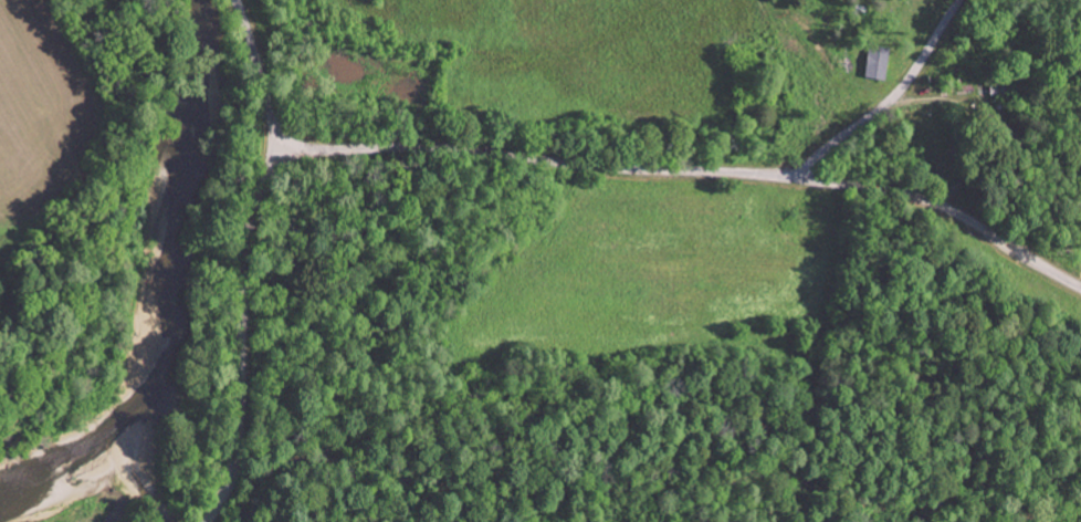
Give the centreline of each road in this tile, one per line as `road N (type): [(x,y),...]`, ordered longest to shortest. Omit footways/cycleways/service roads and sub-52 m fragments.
road 1 (residential): [(271,149),(484,152),(904,194),(958,213),(1080,287)]
road 2 (track): [(210,521),(234,478),(248,241),(271,149)]
road 3 (residential): [(789,179),(891,98),(960,0)]
road 4 (residential): [(271,149),(262,92),(231,0)]

